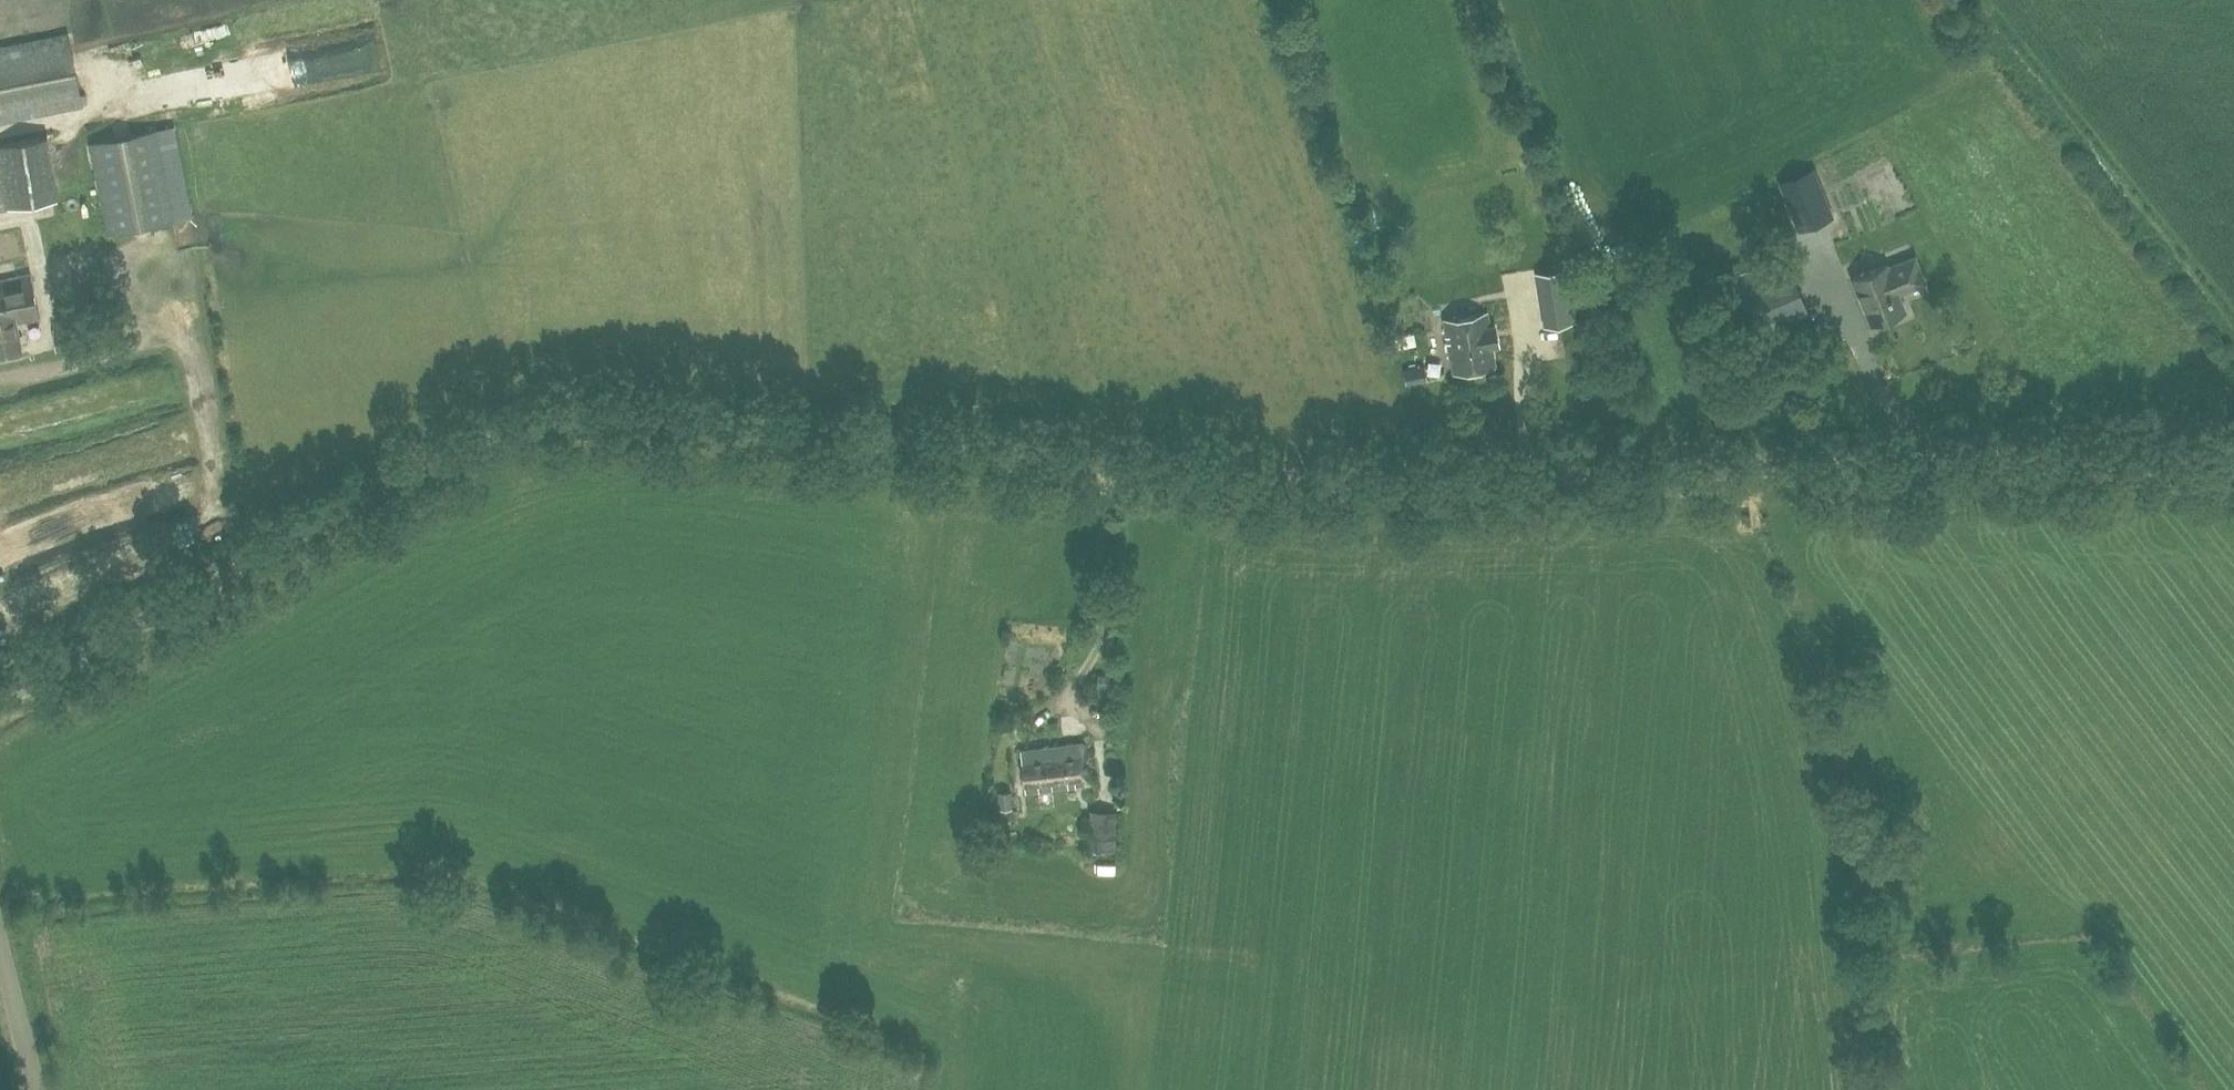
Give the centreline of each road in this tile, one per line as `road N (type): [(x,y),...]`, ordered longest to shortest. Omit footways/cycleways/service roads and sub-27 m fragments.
road 1 (unclassified): [(0,705),(498,439),(596,414),(1115,470),(1351,484),(1583,485),(2233,457)]
road 2 (unclassified): [(37,1089),(0,933)]

